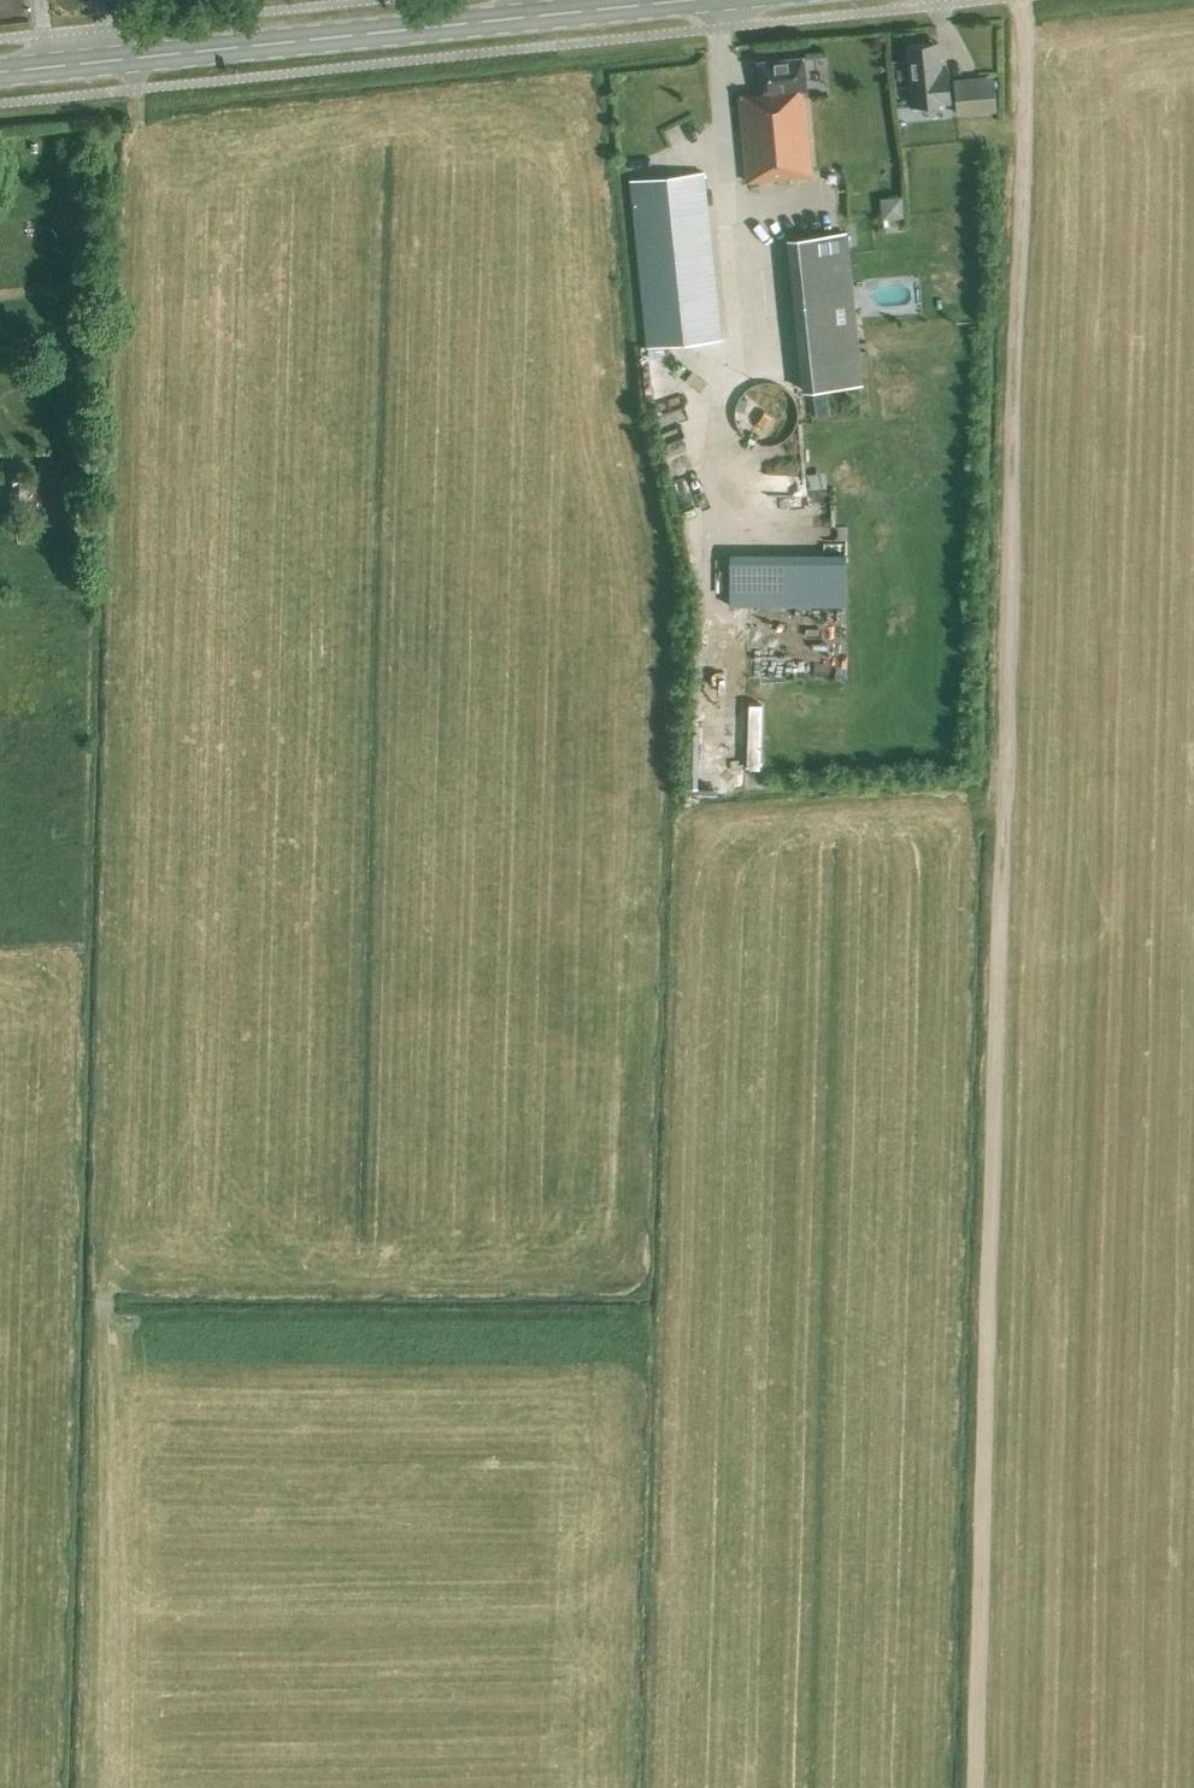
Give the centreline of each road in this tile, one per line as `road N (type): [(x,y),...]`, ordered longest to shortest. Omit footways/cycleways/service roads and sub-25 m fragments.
road 1 (primary): [(0,75),(690,0)]

